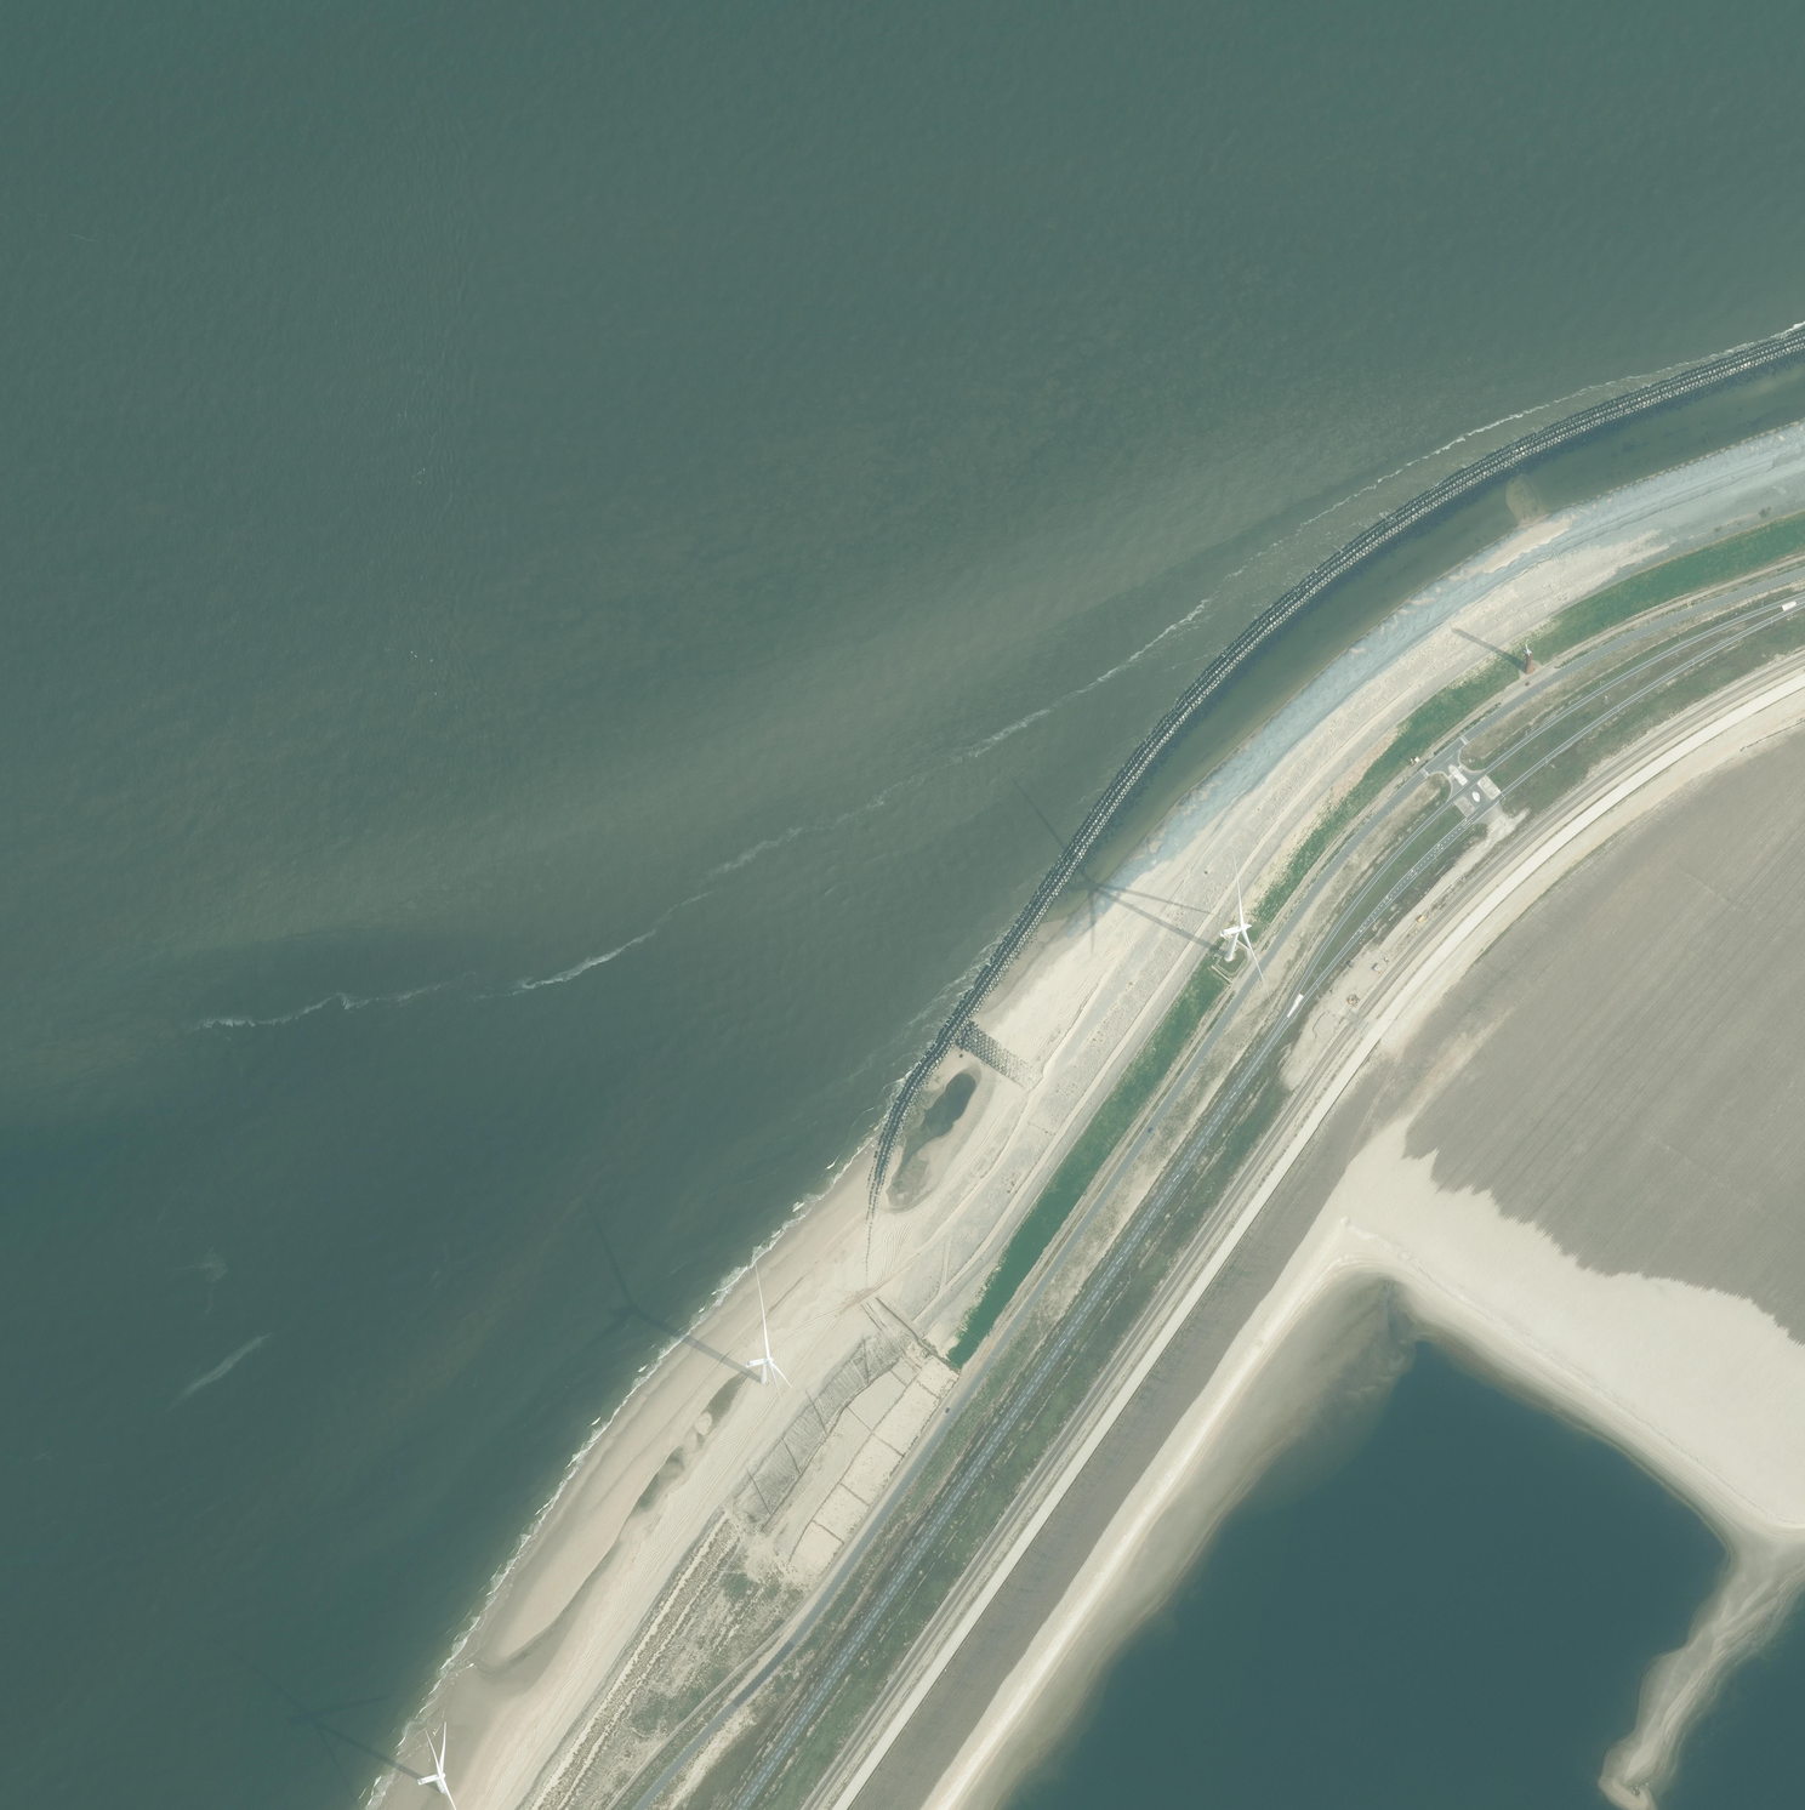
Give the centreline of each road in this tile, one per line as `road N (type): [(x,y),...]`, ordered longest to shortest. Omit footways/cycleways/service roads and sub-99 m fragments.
road 1 (unclassified): [(1438,763),(1301,911),(794,1642),(640,1809)]
road 2 (secondary): [(1270,1043),(741,1809)]
road 3 (unclassified): [(866,1809),(1397,1045)]
road 4 (unclassified): [(1804,573),(1620,644),(1447,755)]
road 5 (secondary): [(1804,597),(1625,678),(1472,784)]
road 6 (secondary): [(1491,806),(1638,697),(1804,606)]
road 7 (secondary): [(1462,793),(1368,889),(1270,1043)]
road 8 (secondary): [(1270,1043),(1371,922),(1482,814)]
road 9 (unclassified): [(1397,1045),(1573,905)]
road 10 (unclassified): [(1560,899),(1455,983),(1397,1045)]
road 11 (unclassified): [(1573,905),(1728,750)]
road 12 (unclassified): [(1728,750),(1671,790),(1569,891)]

